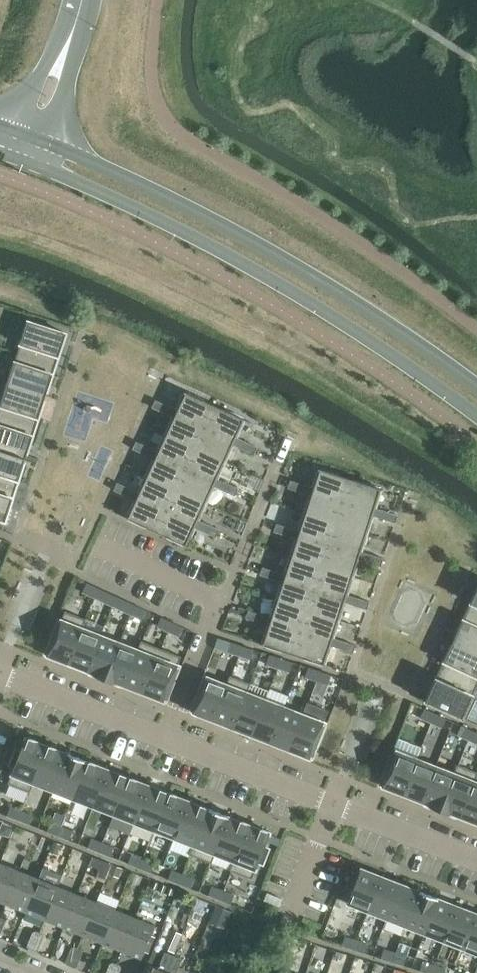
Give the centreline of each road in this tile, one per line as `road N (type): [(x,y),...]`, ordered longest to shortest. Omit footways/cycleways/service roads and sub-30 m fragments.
road 1 (secondary): [(37,153),(58,172),(327,311),(476,416)]
road 2 (residential): [(476,863),(0,676)]
road 3 (secondary): [(476,386),(246,239),(102,165),(68,151),(37,153)]

